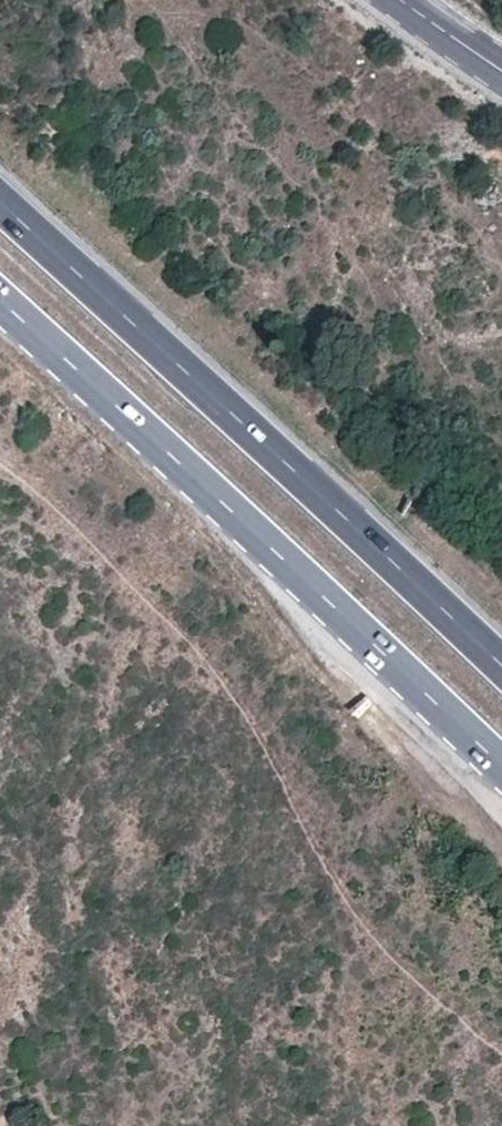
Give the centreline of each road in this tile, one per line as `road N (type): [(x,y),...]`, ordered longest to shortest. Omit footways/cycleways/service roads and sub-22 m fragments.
road 1 (trunk): [(0,302),(501,776)]
road 2 (trunk): [(501,674),(0,205)]
road 3 (tertiary): [(403,0),(501,70)]

